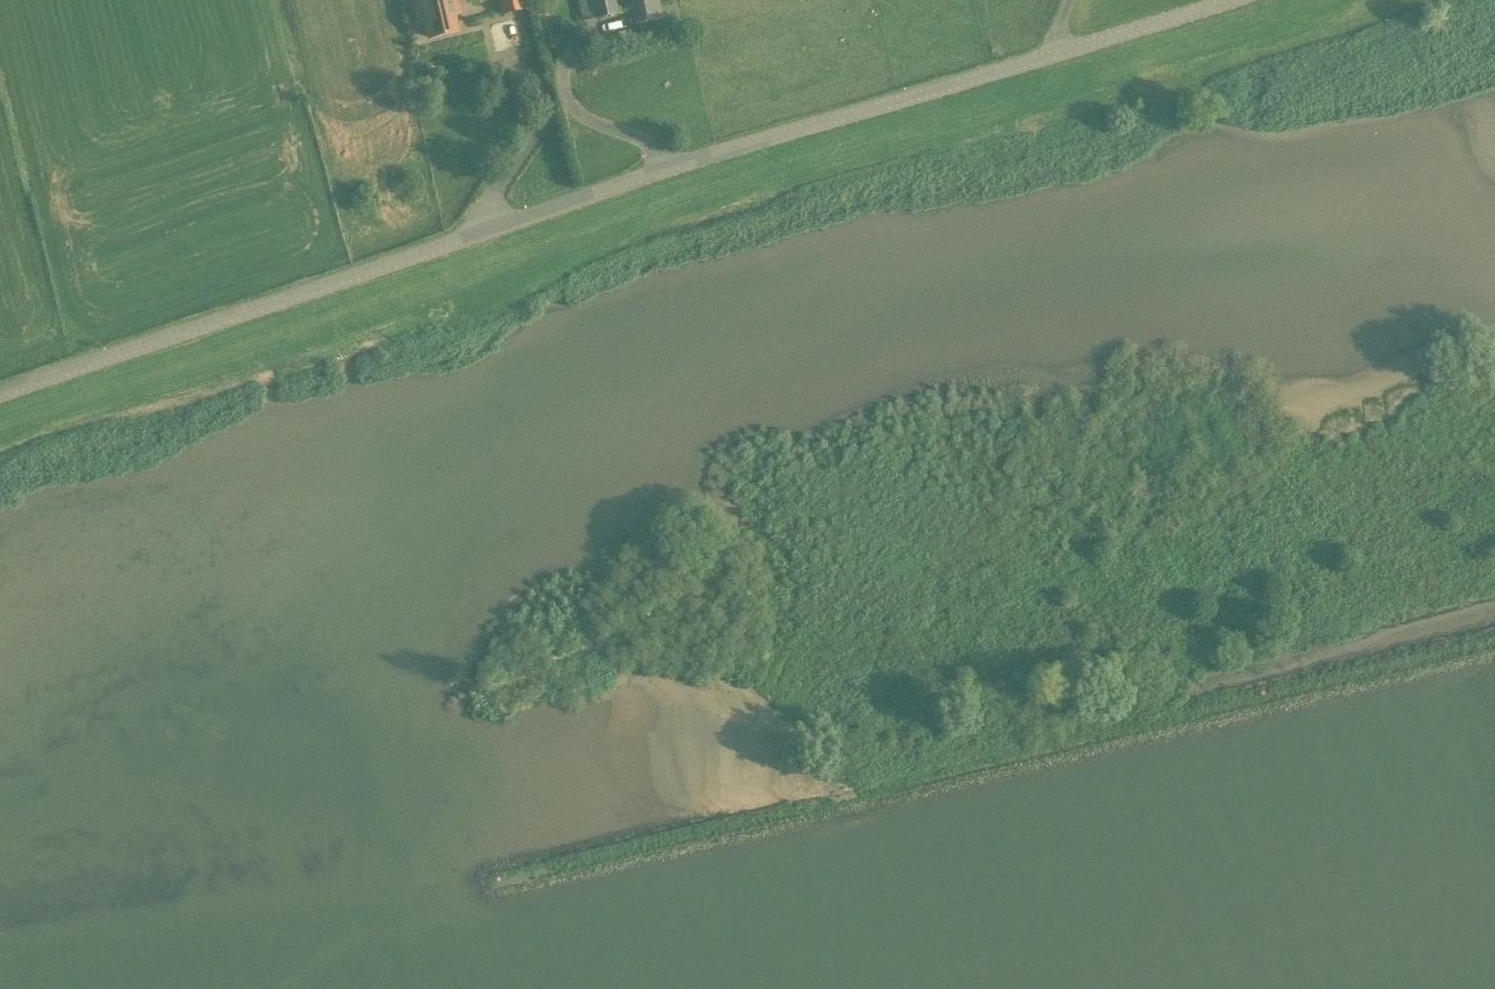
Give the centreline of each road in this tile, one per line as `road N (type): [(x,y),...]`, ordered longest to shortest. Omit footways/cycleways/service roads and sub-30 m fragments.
road 1 (tertiary): [(0,395),(668,171),(1238,0)]

